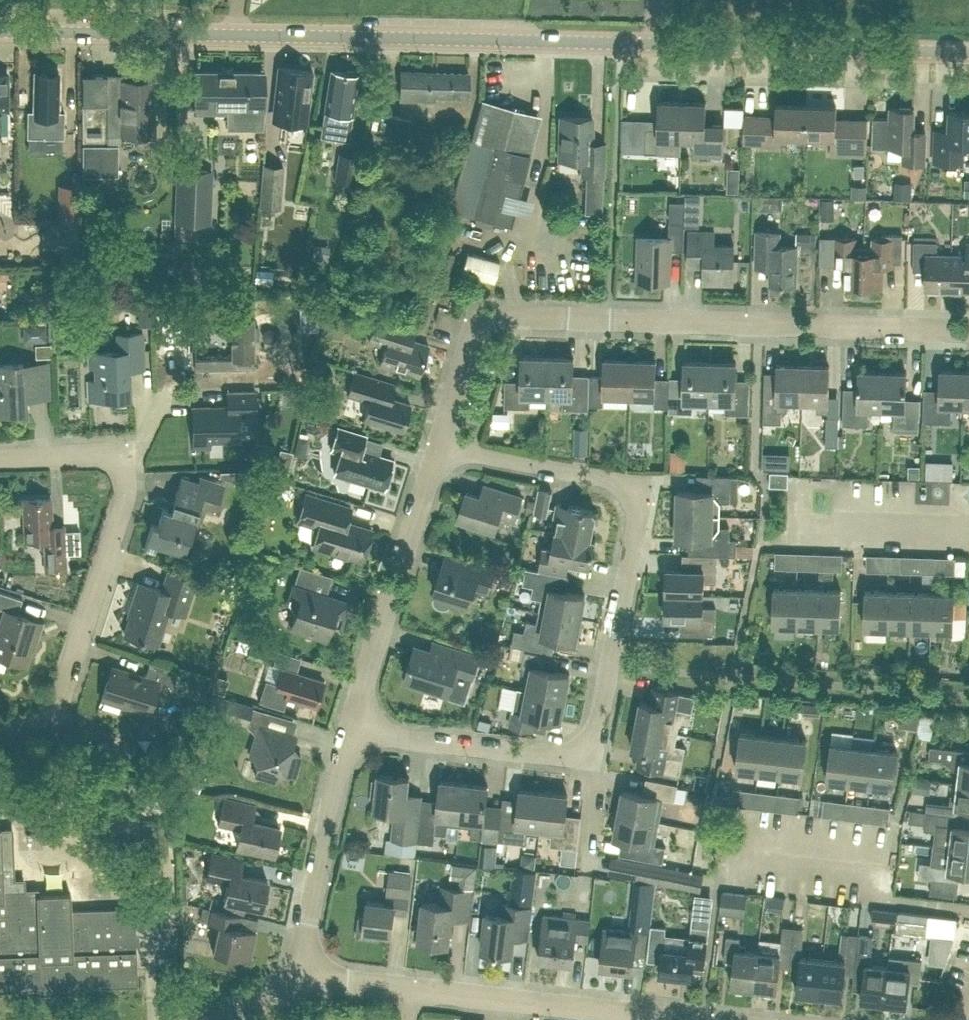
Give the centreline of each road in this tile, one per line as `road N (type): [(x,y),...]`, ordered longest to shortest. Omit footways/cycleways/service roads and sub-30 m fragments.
road 1 (tertiary): [(968,51),(0,30)]
road 2 (residential): [(352,729),(572,758),(594,737),(642,503),(624,482),(438,446)]
road 3 (residential): [(438,446),(471,338),(492,315),(968,328)]
road 4 (residential): [(0,725),(42,720),(54,710),(125,494),(124,452),(0,457)]
road 5 (residential): [(352,729),(438,446)]
road 6 (residential): [(693,1019),(409,987)]
road 7 (residential): [(310,984),(306,926),(352,729)]
road 8 (unclassified): [(725,864),(850,875),(866,894),(968,908)]
road 9 (residential): [(797,523),(968,529)]

